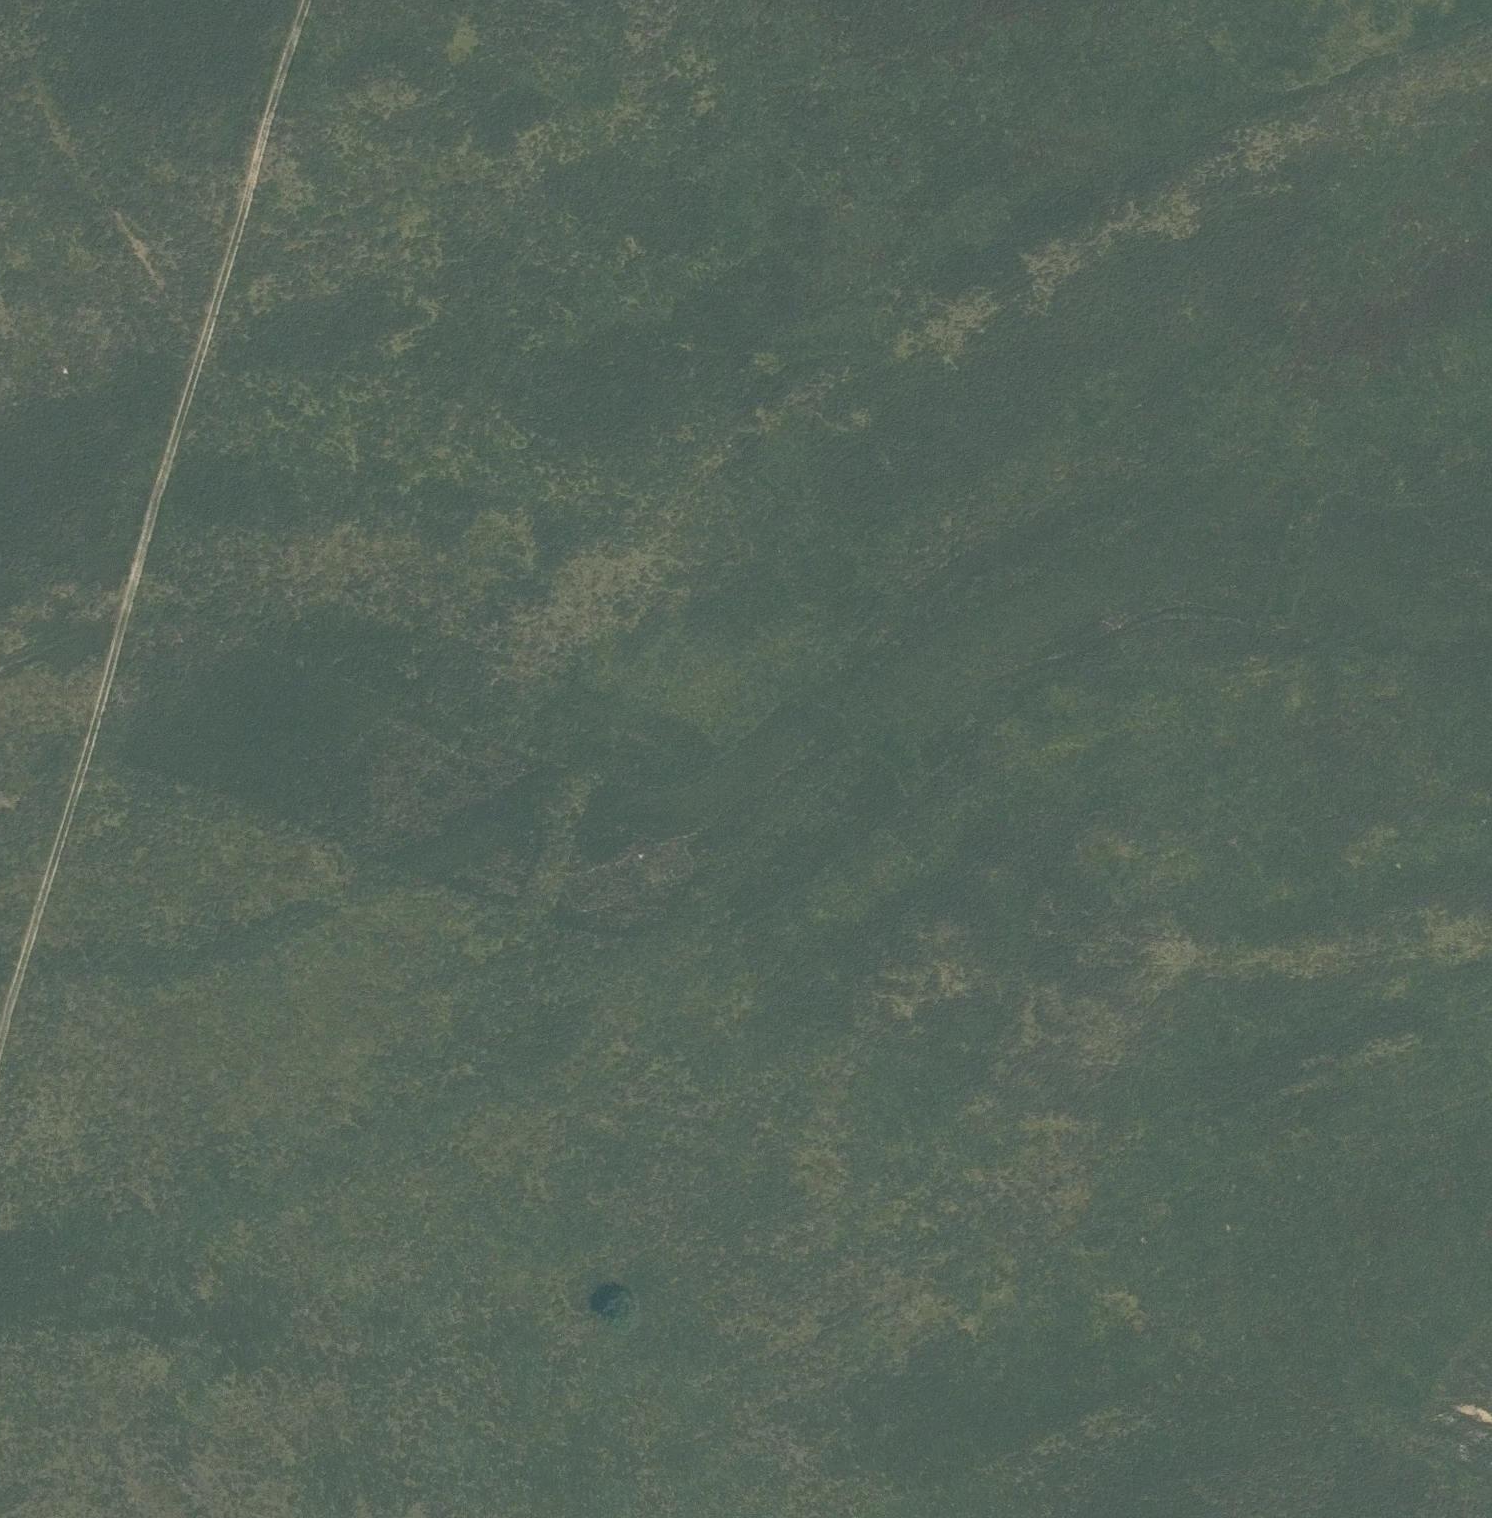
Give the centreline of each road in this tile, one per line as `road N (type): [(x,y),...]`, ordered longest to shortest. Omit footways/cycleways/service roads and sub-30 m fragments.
road 1 (track): [(0,1029),(304,0)]

